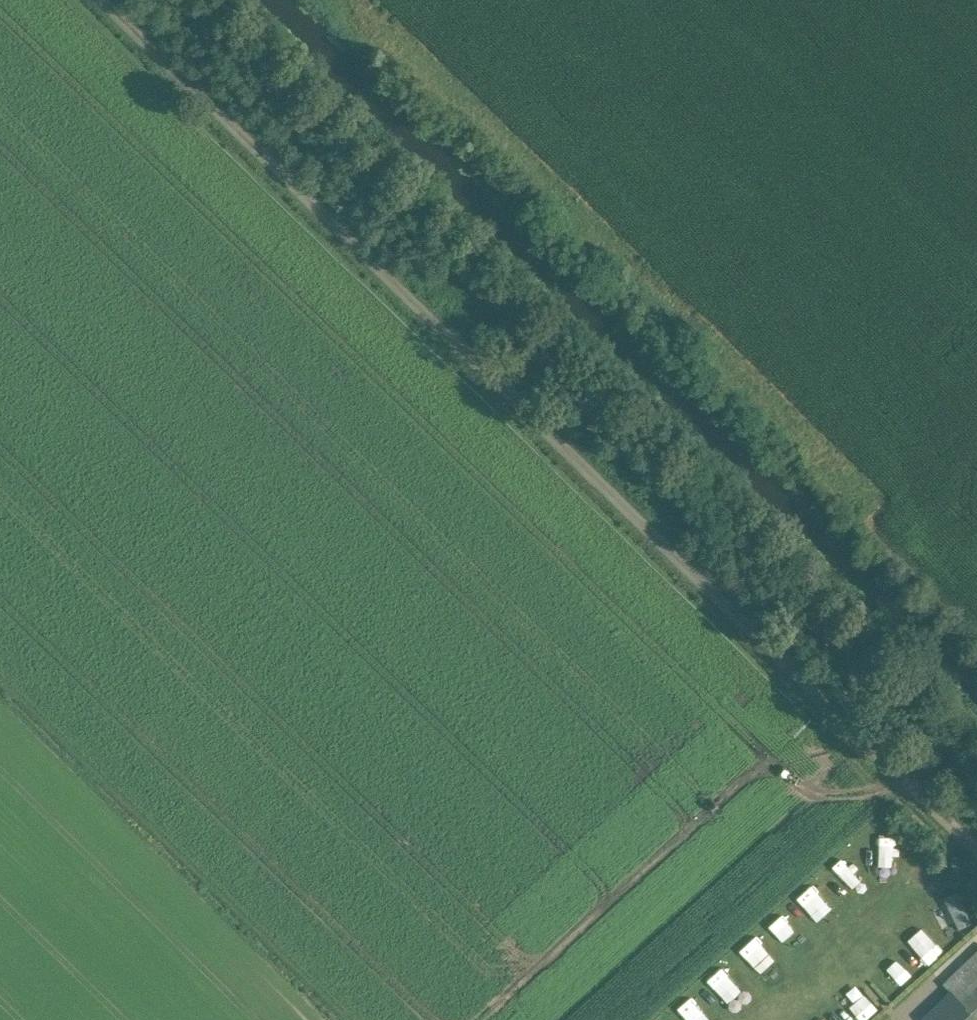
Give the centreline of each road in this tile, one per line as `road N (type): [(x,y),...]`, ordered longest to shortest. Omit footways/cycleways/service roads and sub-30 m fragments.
road 1 (track): [(100,0),(976,853)]
road 2 (track): [(0,705),(324,1019)]

